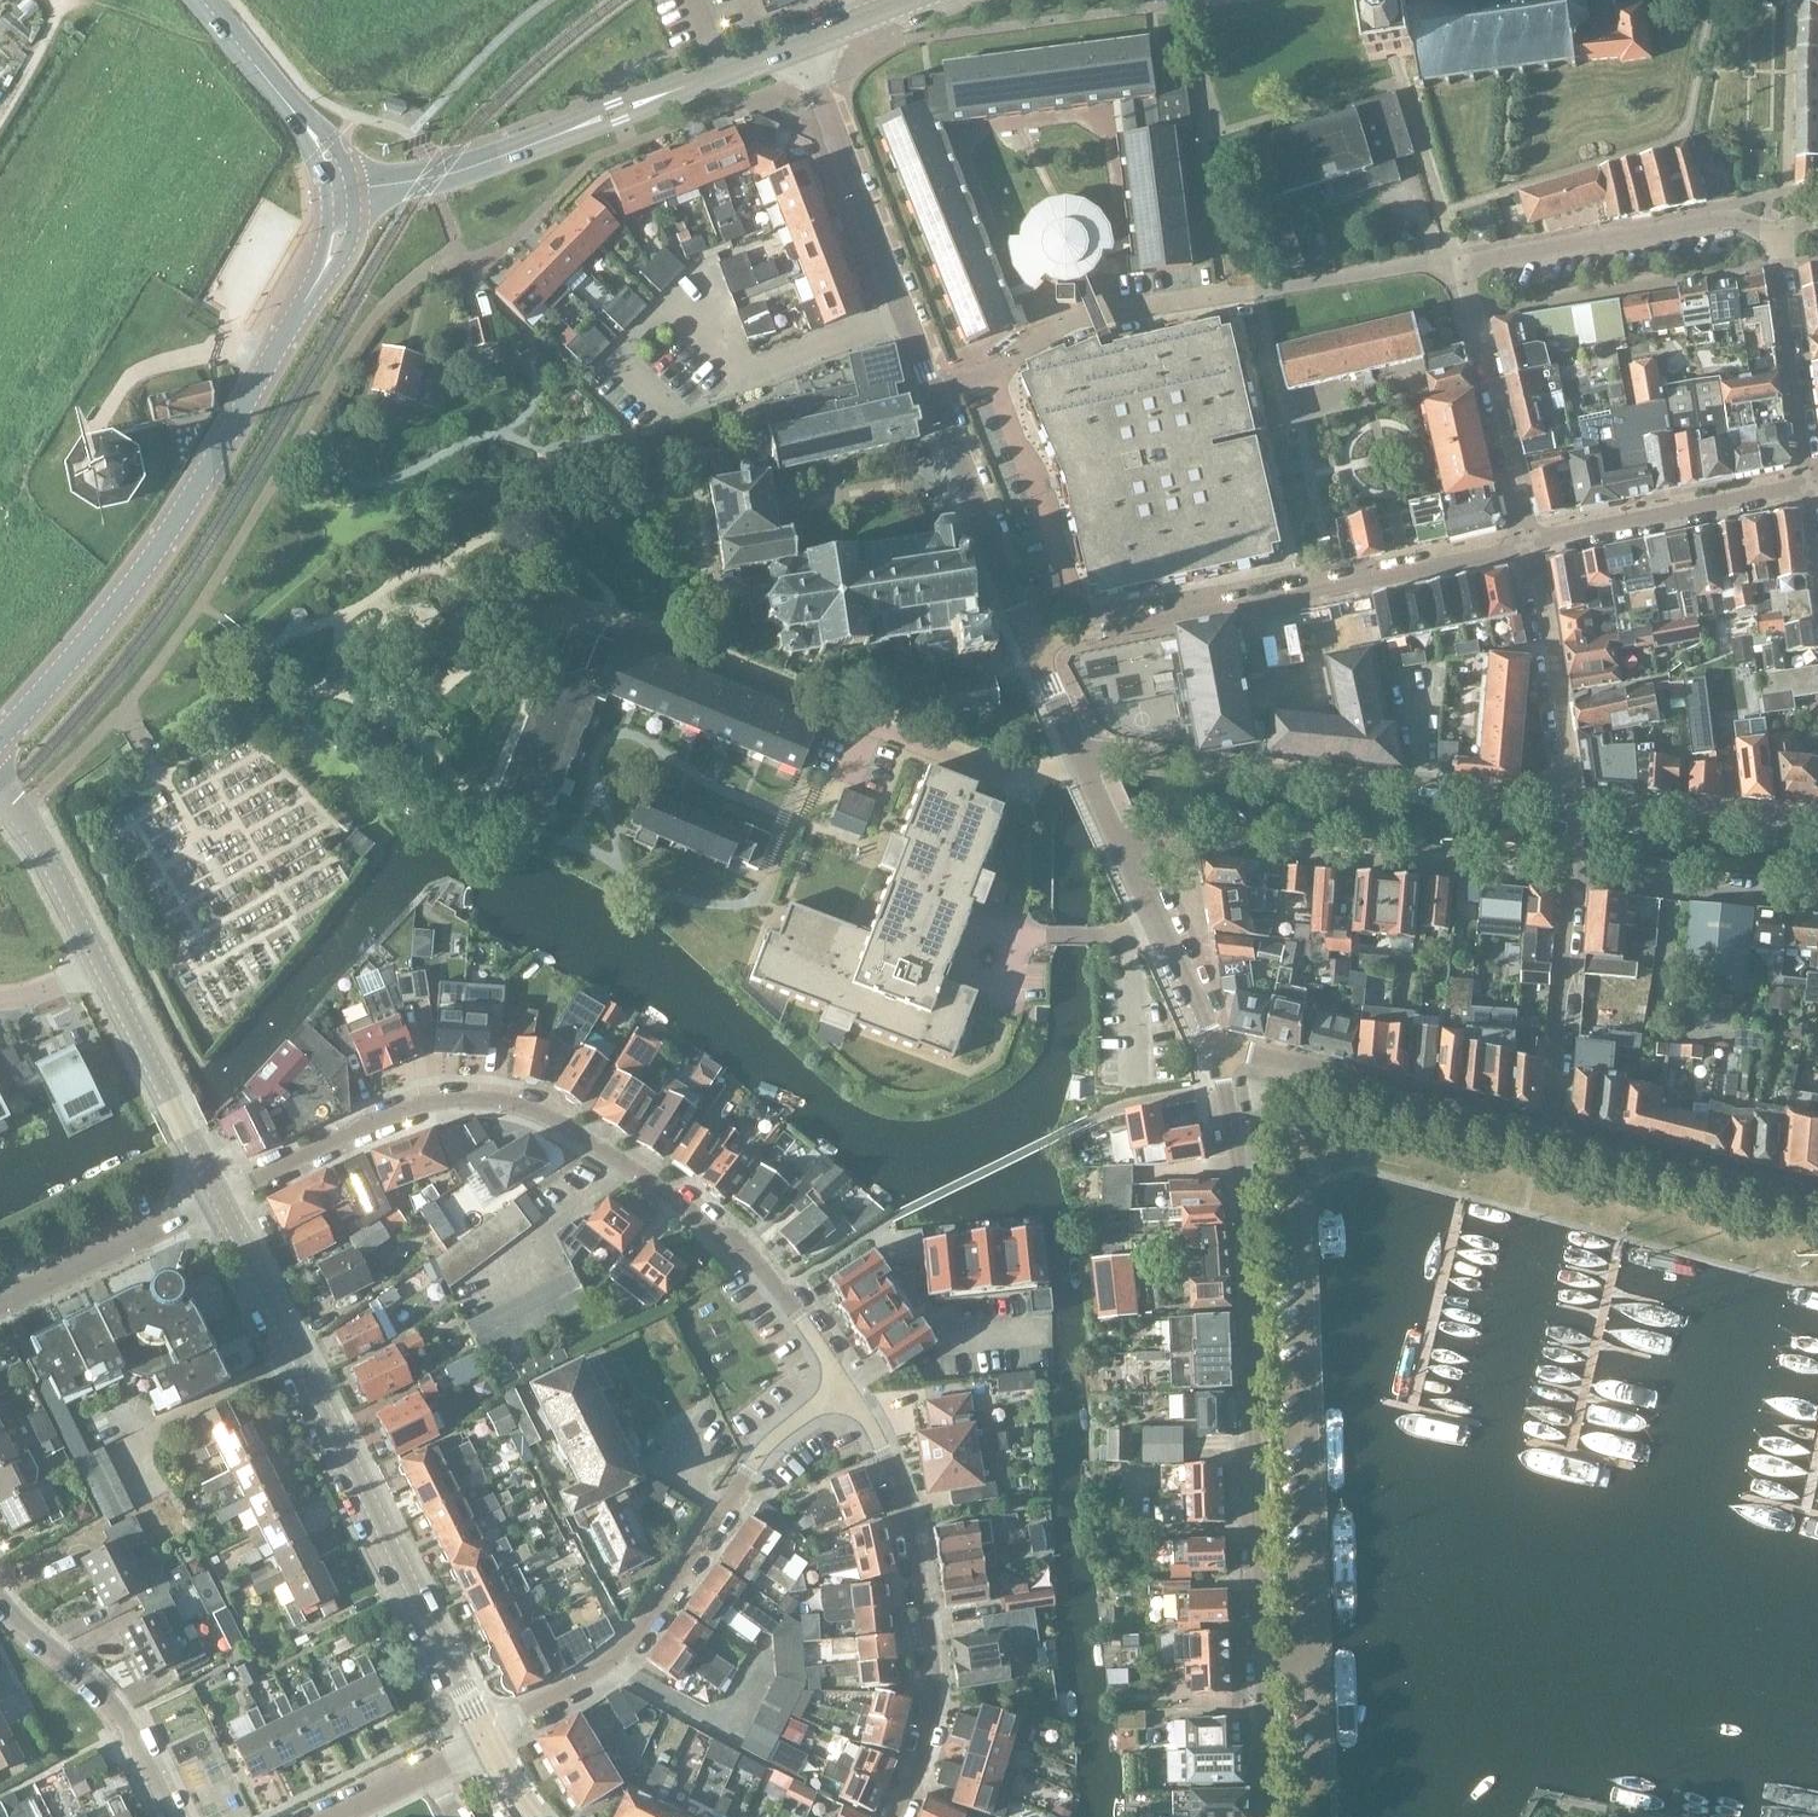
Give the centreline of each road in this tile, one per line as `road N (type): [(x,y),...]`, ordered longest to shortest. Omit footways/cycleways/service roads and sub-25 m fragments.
road 1 (residential): [(1210,1056),(1242,1138),(1261,1816)]
road 2 (residential): [(779,1294),(681,1206),(511,1103),(434,1100),(384,1114),(216,1198)]
road 3 (tertiary): [(216,1198),(487,1739)]
road 4 (residential): [(1774,220),(1732,217),(1457,261),(1523,537)]
road 5 (primary): [(0,740),(133,584),(318,282)]
road 6 (residential): [(1083,764),(996,767),(559,606)]
road 7 (residential): [(487,1739),(609,1667),(643,1630),(763,1453),(842,1383)]
road 8 (residential): [(1574,803),(1083,764)]
road 9 (tertiary): [(354,196),(431,179),(797,45)]
road 10 (residential): [(892,1816),(926,1736),(930,1653),(901,1503),(874,1433),(842,1383)]
road 11 (residential): [(1572,876),(1121,848)]
road 12 (residential): [(1523,537),(1093,631)]
road 13 (residential): [(933,390),(797,45)]
road 14 (residential): [(1210,1056),(1546,1134)]
road 15 (residential): [(933,390),(1089,328),(1241,296)]
road 16 (residential): [(1809,485),(1523,537)]
road 17 (residential): [(1546,1134),(1817,1205)]
road 18 (residential): [(0,1601),(124,1725),(171,1816)]
road 19 (residential): [(1032,643),(933,390)]
road 20 (residential): [(1574,803),(1523,537)]
road 21 (residential): [(1809,485),(1774,220)]
road 22 (residential): [(1546,1134),(1572,876)]
road 23 (residential): [(1572,876),(1817,903)]
road 24 (residential): [(1817,824),(1574,803)]
road 25 (residential): [(0,1307),(216,1198)]
road 26 (tertiary): [(100,963),(0,792)]
road 27 (tertiary): [(169,1103),(100,963)]
road 28 (primary): [(297,112),(201,0)]
road 29 (residential): [(1016,935),(1002,910),(987,908),(969,922),(968,937),(982,954),(997,956),(1014,942)]
road 30 (track): [(52,0),(58,16),(0,120)]
road 31 (residential): [(1083,764),(1032,643)]
road 32 (residential): [(1210,1056),(1162,936)]
road 33 (tertiary): [(797,45),(915,0)]

